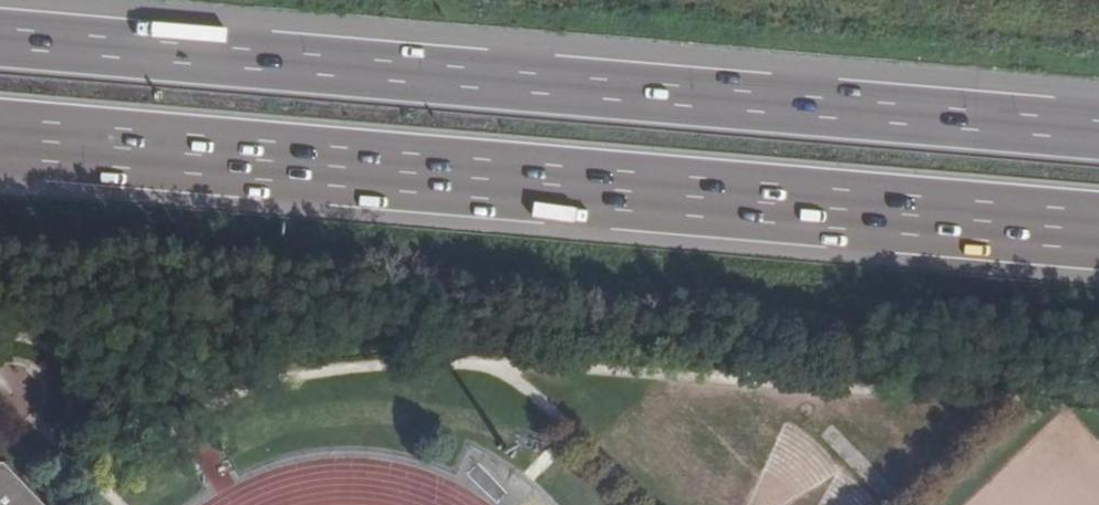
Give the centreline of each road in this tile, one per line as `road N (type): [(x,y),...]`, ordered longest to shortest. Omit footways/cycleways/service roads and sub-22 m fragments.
road 1 (motorway): [(0,137),(1098,231)]
road 2 (motorway): [(1098,129),(0,37)]

